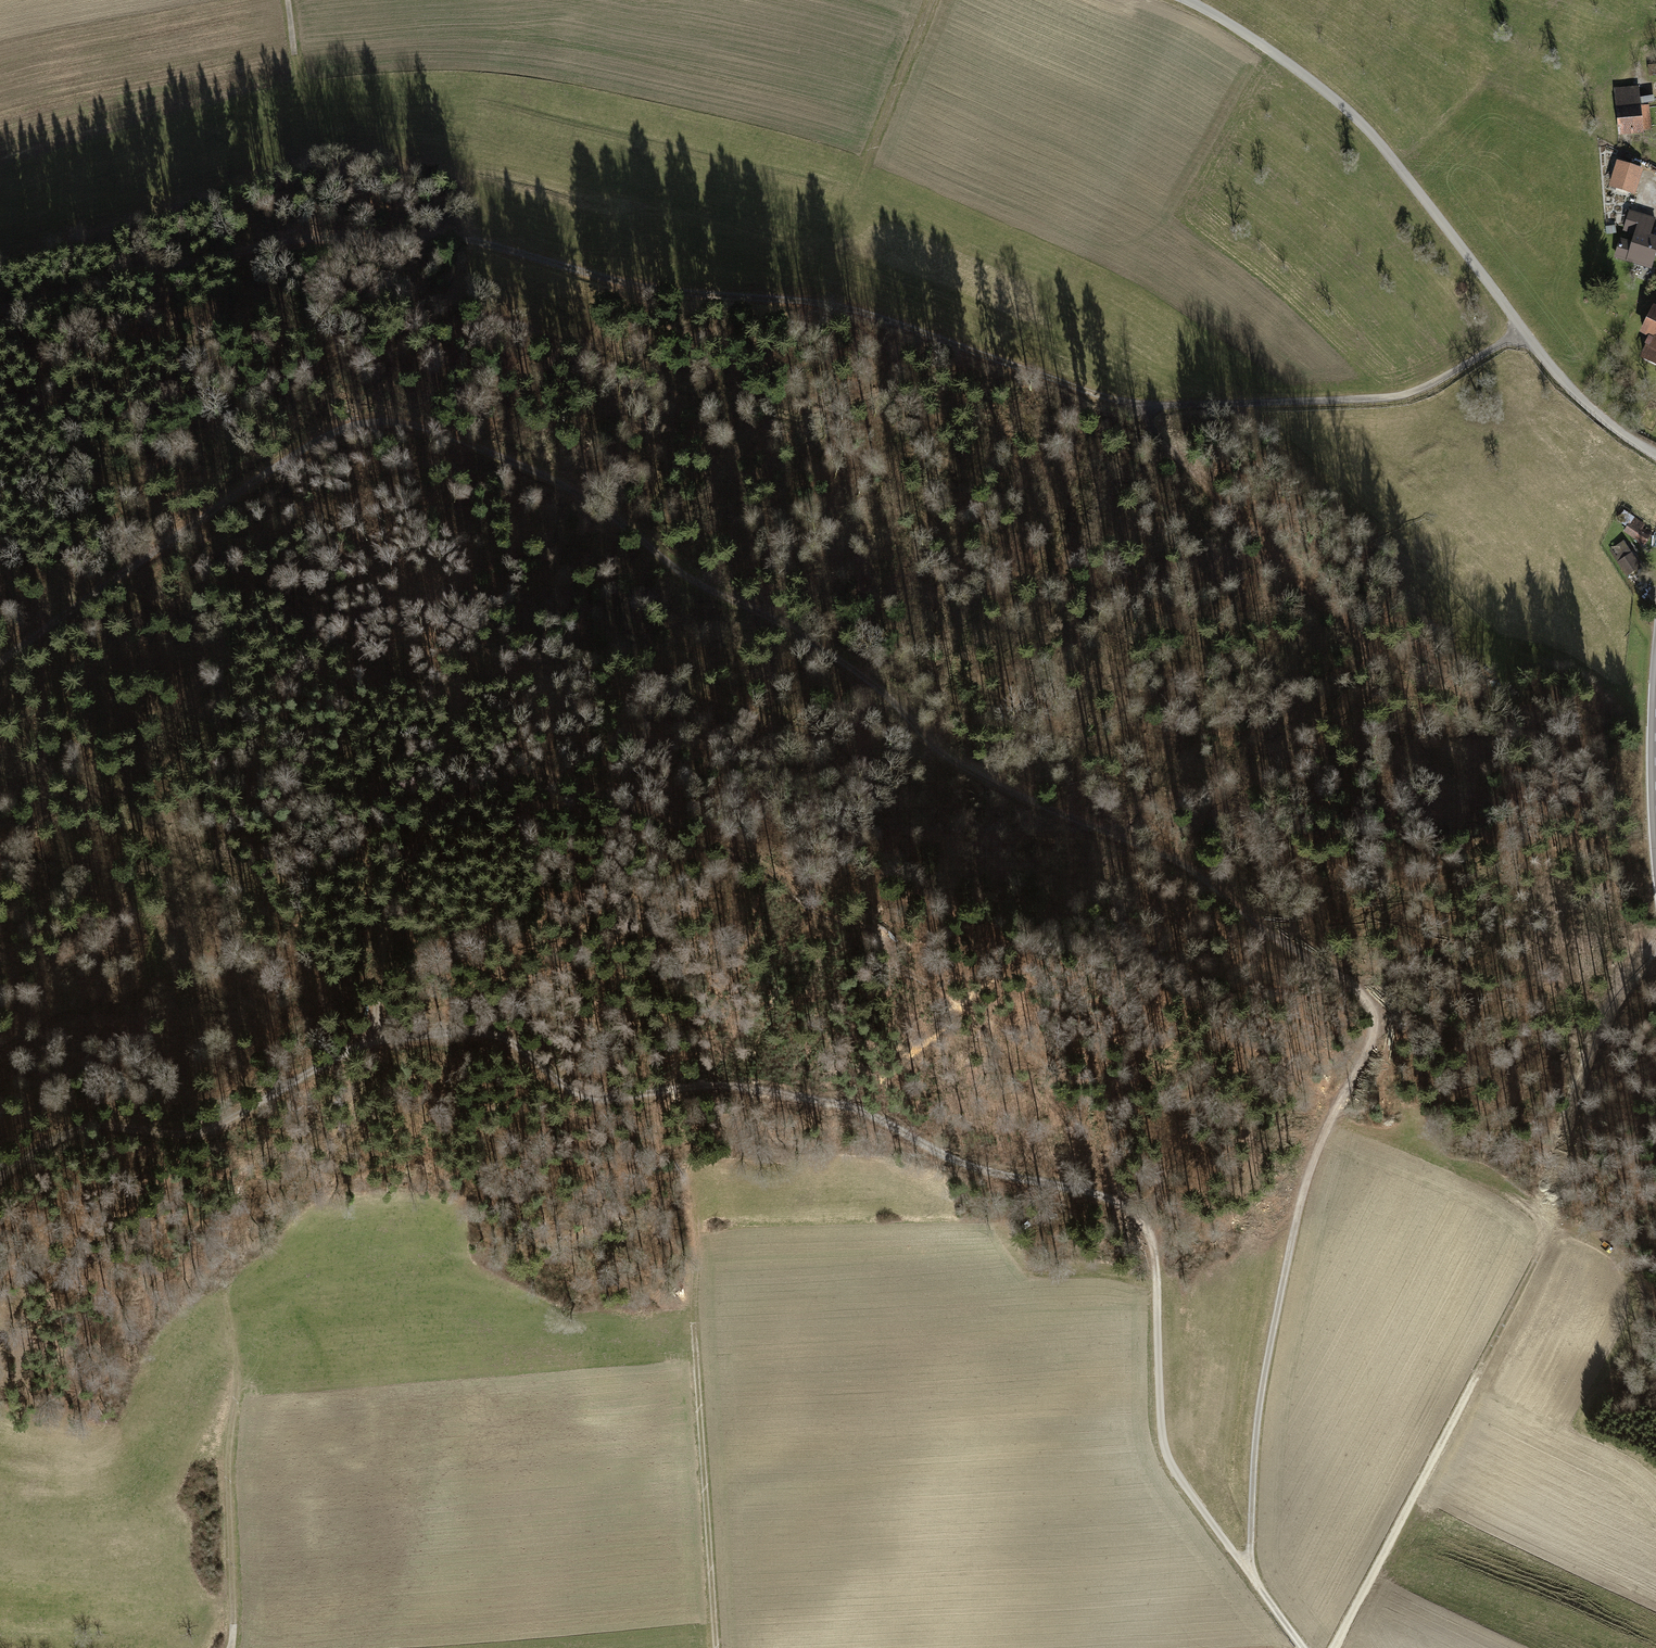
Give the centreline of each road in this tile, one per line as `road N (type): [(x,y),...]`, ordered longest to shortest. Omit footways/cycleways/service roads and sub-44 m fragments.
road 1 (track): [(0,663),(336,428),(375,419),(408,425),(550,477),(866,675),(944,756),(993,788),(1157,852),(1209,881),(1347,989),(1363,1018),(1363,1044),(1309,1175),(1266,1357),(1249,1570)]
road 2 (track): [(1522,333),(1420,393),(1369,402),(1121,405),(849,310),(687,297),(463,240),(354,238),(254,242),(0,312)]
road 3 (track): [(1249,1570),(1169,1465),(1160,1432),(1151,1247),(1136,1220),(1108,1200),(948,1162),(826,1105),(732,1088),(668,1087),(604,1103),(569,1091),(493,1038),(368,1031)]
road 4 (unclassified): [(1186,0),(1340,104),(1578,396),(1655,455)]
road 5 (track): [(368,1031),(395,886),(429,817),(454,797),(556,789),(588,797),(798,896)]
road 6 (track): [(368,1031),(227,1122),(192,1135),(75,1135),(46,1148),(0,1188)]
road 7 (track): [(1121,405),(1401,682)]
road 8 (track): [(230,1647),(229,1462),(239,1381),(219,1300)]
road 9 (track): [(716,1647),(695,1326)]
road 10 (track): [(1336,1647),(1482,1368)]
road 11 (track): [(934,0),(857,189)]

